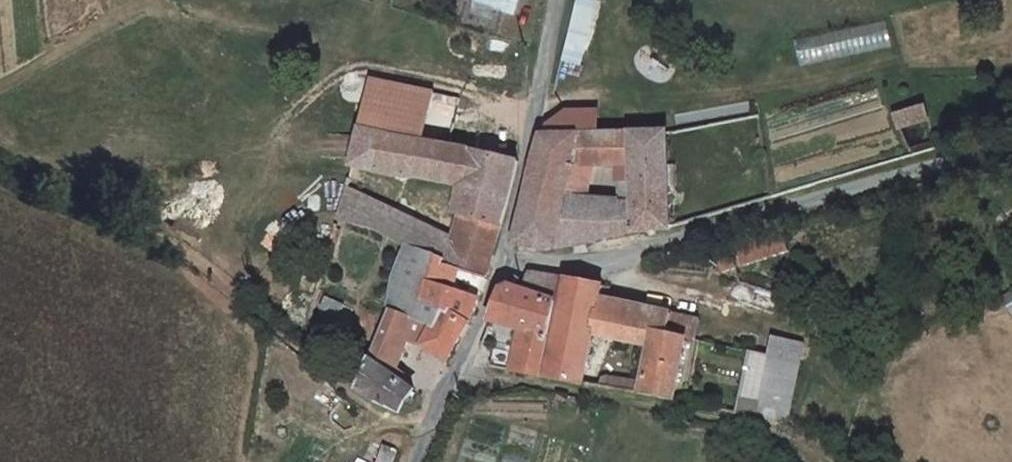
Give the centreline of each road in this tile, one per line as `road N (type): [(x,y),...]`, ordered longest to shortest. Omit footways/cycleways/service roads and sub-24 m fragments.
road 1 (unclassified): [(1011,155),(578,262),(501,268)]
road 2 (unclassified): [(501,268),(566,0)]
road 3 (unclassified): [(501,268),(421,461)]

